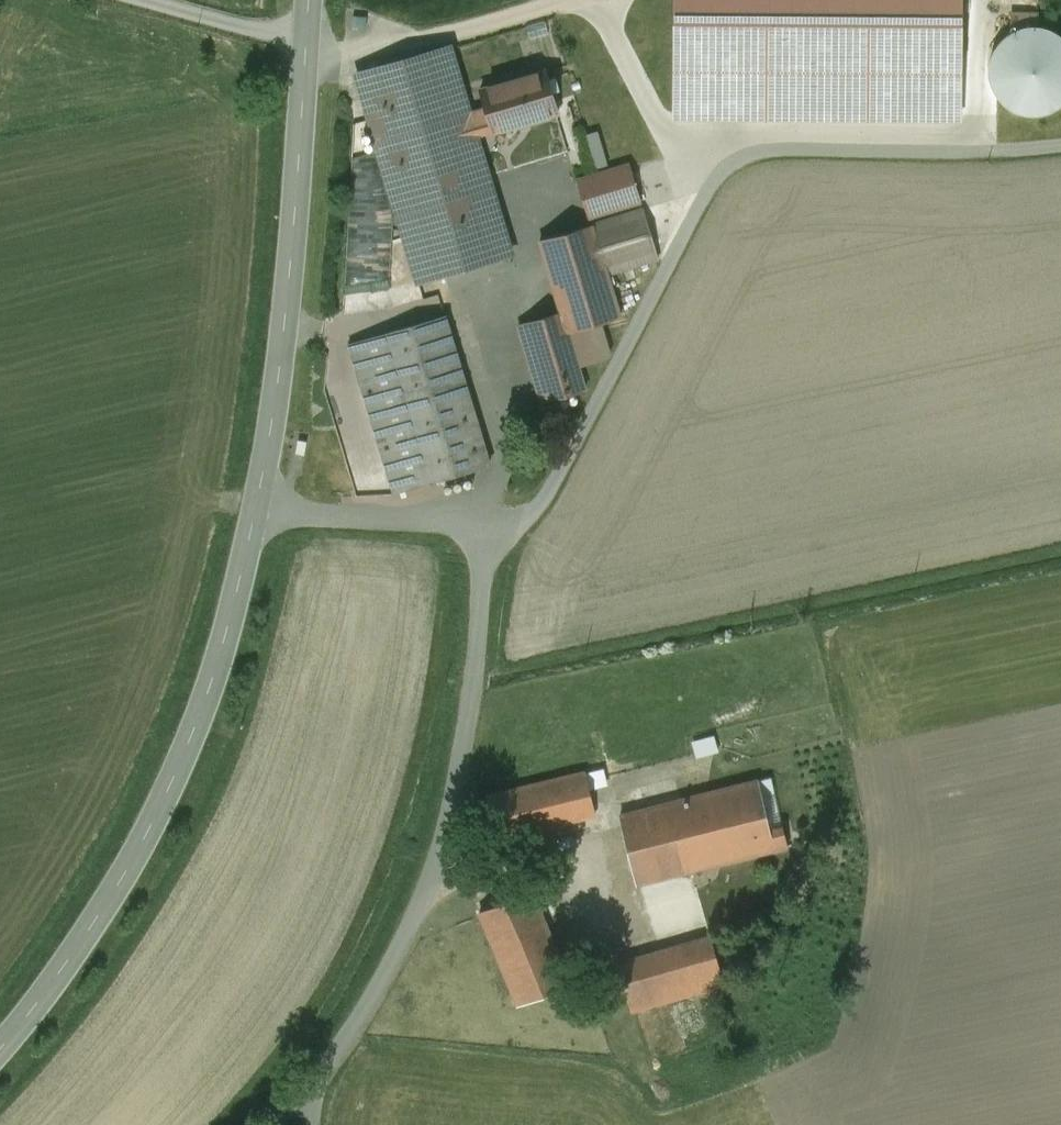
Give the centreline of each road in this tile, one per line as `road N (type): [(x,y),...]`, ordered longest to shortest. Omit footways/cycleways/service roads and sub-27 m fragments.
road 1 (unclassified): [(256,506),(464,521),(482,532),(490,574),(468,694),(427,845),(373,971),(315,1069)]
road 2 (tertiary): [(256,506),(225,643),(182,763),(112,895),(0,1049)]
road 3 (tertiary): [(309,0),(285,308),(256,506)]

